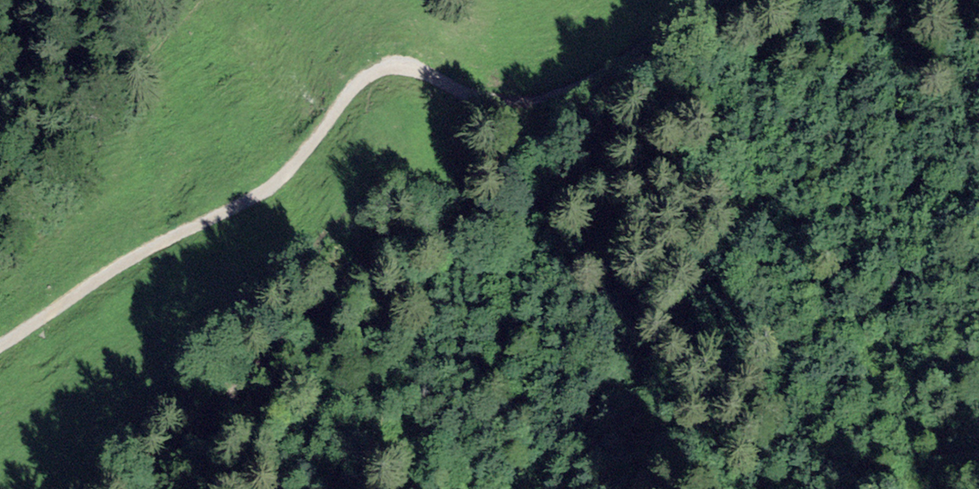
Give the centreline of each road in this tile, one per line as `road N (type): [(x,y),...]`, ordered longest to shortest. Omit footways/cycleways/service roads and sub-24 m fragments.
road 1 (track): [(159,488),(265,359),(372,257),(529,209),(603,165),(733,66),(902,0)]
road 2 (track): [(0,346),(66,294),(244,202),(289,169),(363,74),(388,63),(413,66),(487,98),(543,98),(603,77),(701,0)]

